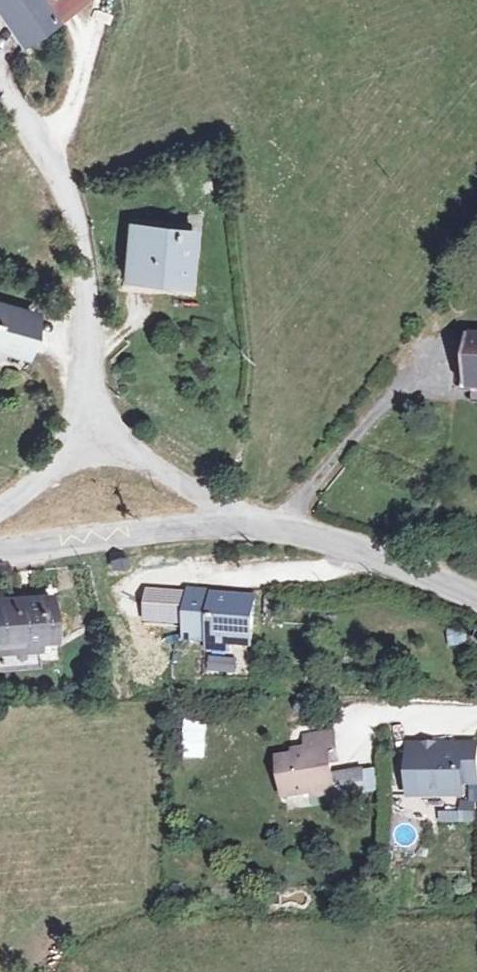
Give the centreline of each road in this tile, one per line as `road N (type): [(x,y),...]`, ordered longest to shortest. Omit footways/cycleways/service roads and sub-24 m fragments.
road 1 (residential): [(94,388),(88,273),(70,199),(0,77)]
road 2 (unclassified): [(235,526),(321,531),(476,607)]
road 3 (unclassified): [(0,542),(235,526)]
road 4 (residential): [(235,526),(148,463),(107,422),(94,388)]
road 5 (residential): [(94,388),(83,434),(48,472),(0,501)]

